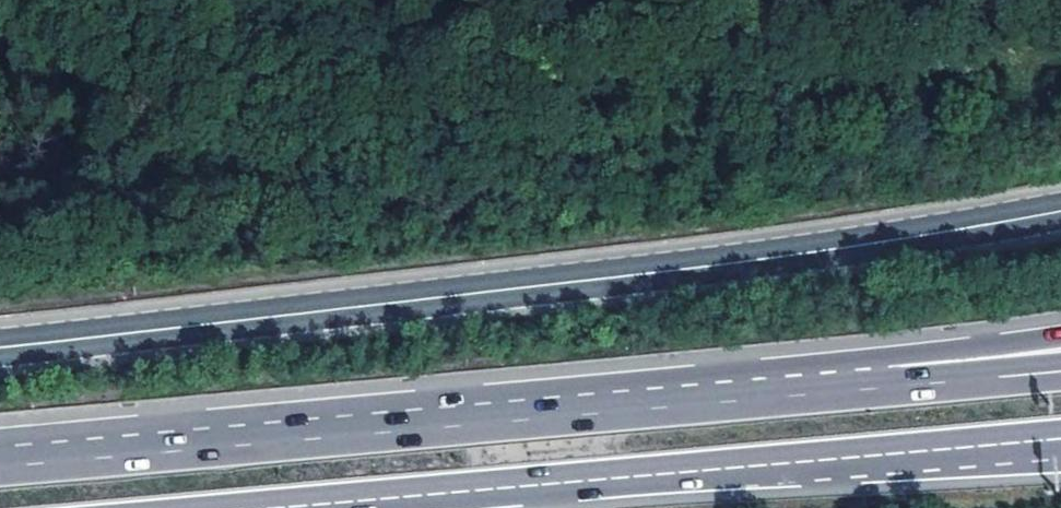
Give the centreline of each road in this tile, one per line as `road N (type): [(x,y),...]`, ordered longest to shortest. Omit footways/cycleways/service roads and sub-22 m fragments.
road 1 (secondary): [(0,347),(792,254),(1060,210)]
road 2 (motorway): [(811,394),(0,466)]
road 3 (motorway): [(285,507),(1060,438)]
road 4 (motorway): [(1060,344),(811,394)]
road 5 (motorway): [(1060,371),(811,394)]

